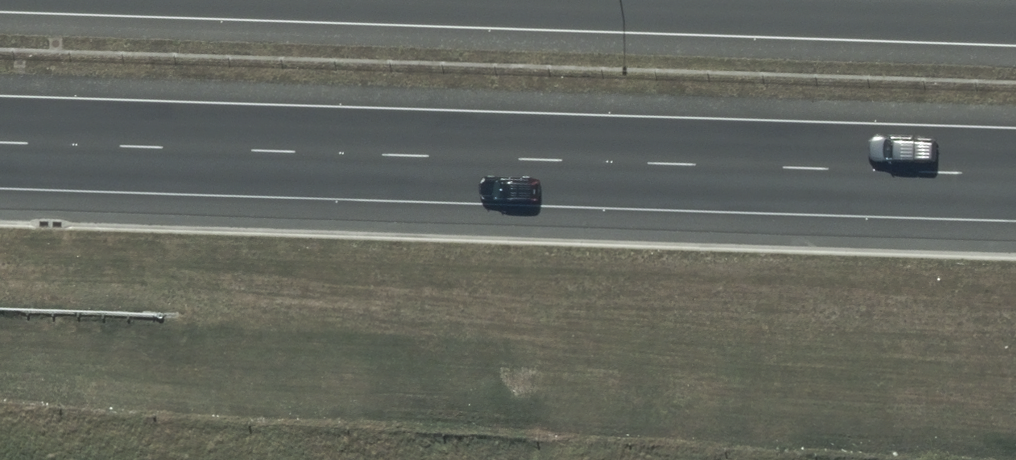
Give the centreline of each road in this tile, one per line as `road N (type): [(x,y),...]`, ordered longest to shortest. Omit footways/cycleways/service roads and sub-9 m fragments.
road 1 (motorway): [(1015,175),(0,143)]

